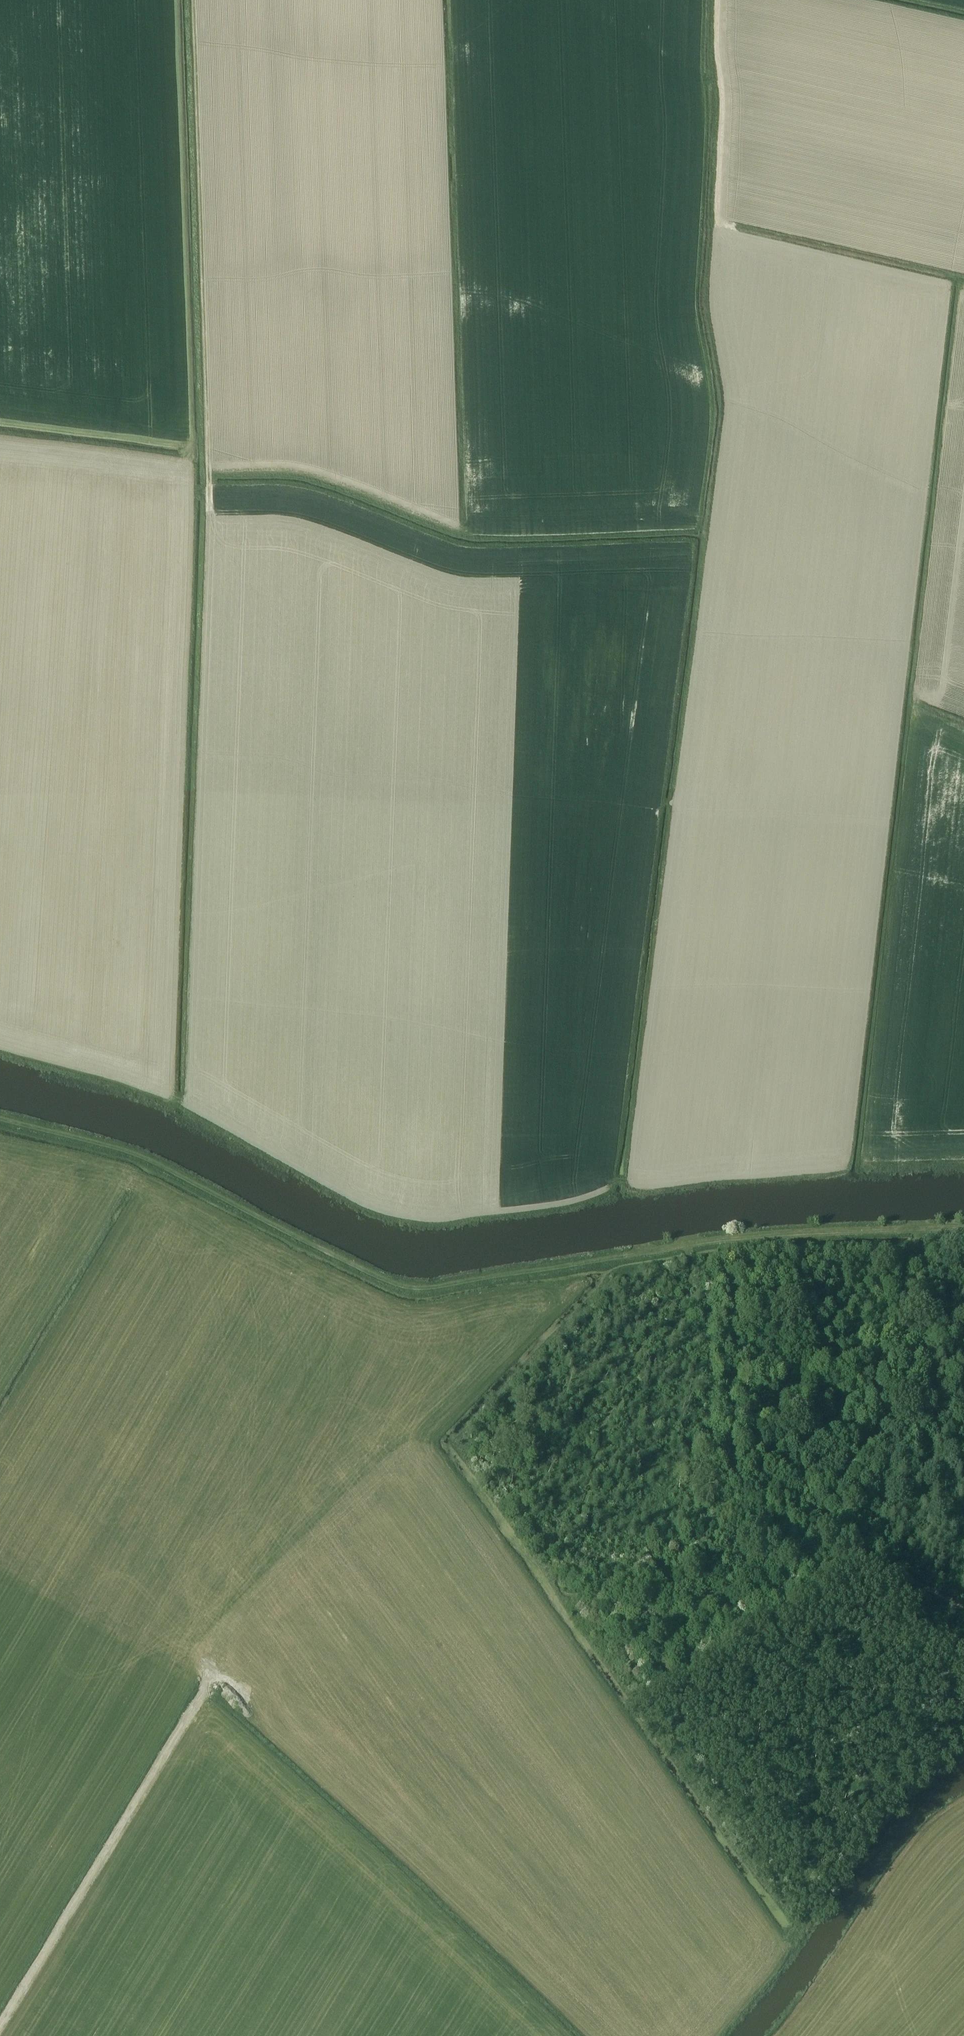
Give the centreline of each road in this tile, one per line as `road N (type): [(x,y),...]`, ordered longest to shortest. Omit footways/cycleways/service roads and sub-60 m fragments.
road 1 (track): [(0,1119),(153,1162),(413,1290),(712,1242),(963,1227)]
road 2 (track): [(715,0),(722,97),(714,214)]

